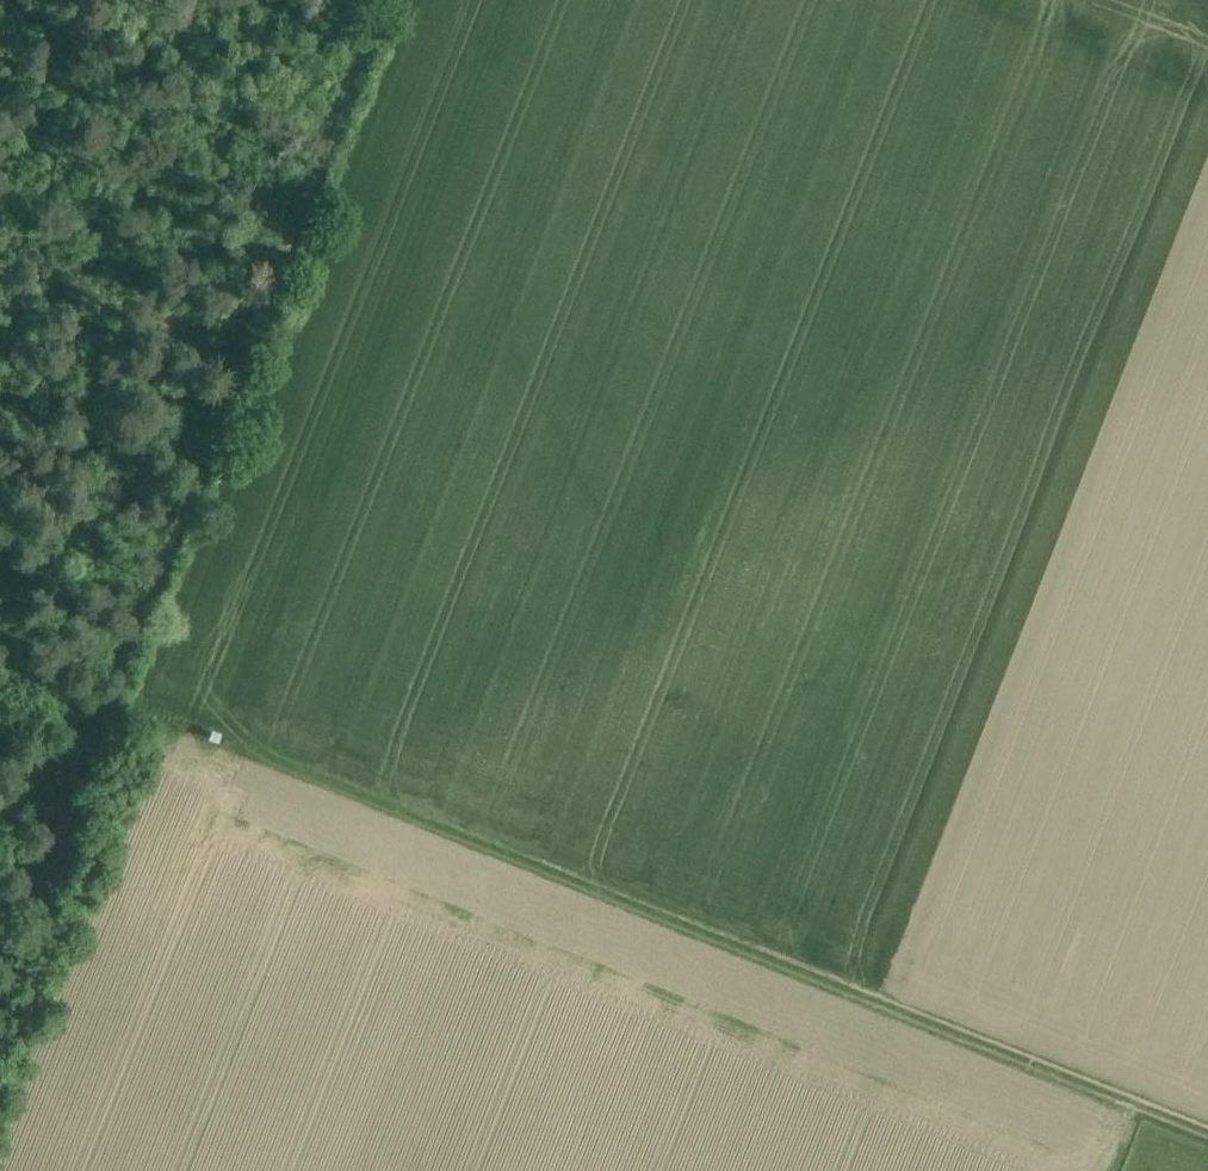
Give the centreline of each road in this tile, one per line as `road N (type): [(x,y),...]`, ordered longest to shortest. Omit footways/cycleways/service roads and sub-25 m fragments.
road 1 (track): [(0,1011),(395,0)]

